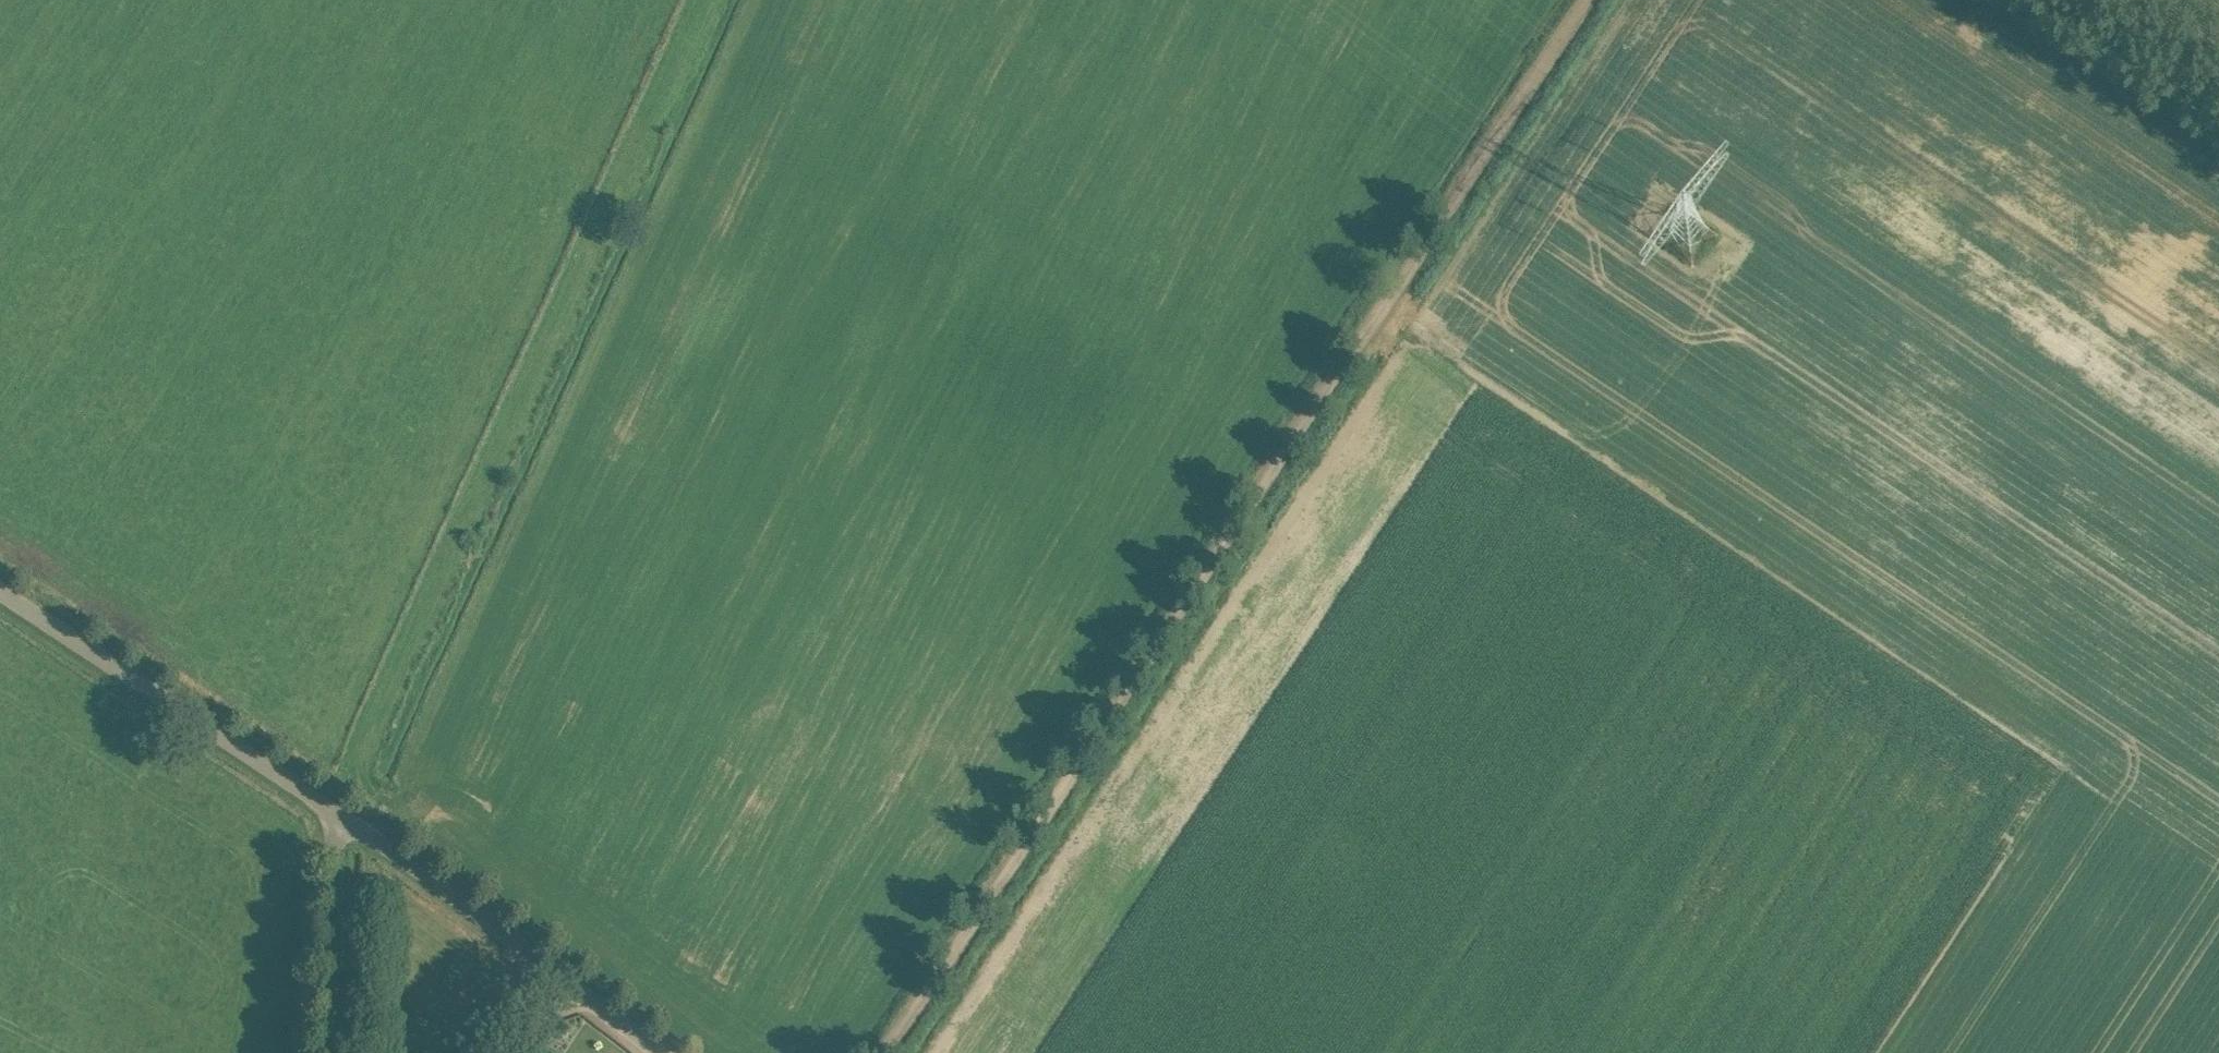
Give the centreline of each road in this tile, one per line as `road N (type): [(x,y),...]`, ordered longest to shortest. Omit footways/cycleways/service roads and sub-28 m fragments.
road 1 (track): [(1582,0),(889,1052)]
road 2 (unclassified): [(653,1052),(379,843),(0,589)]
road 3 (track): [(2096,0),(2218,83)]

